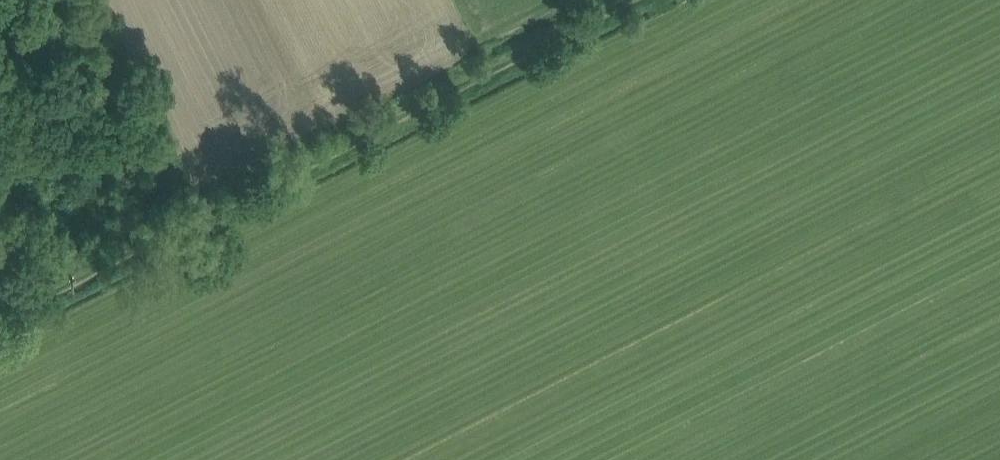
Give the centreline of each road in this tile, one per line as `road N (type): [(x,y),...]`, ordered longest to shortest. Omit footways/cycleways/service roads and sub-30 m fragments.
road 1 (track): [(0,316),(612,0)]

